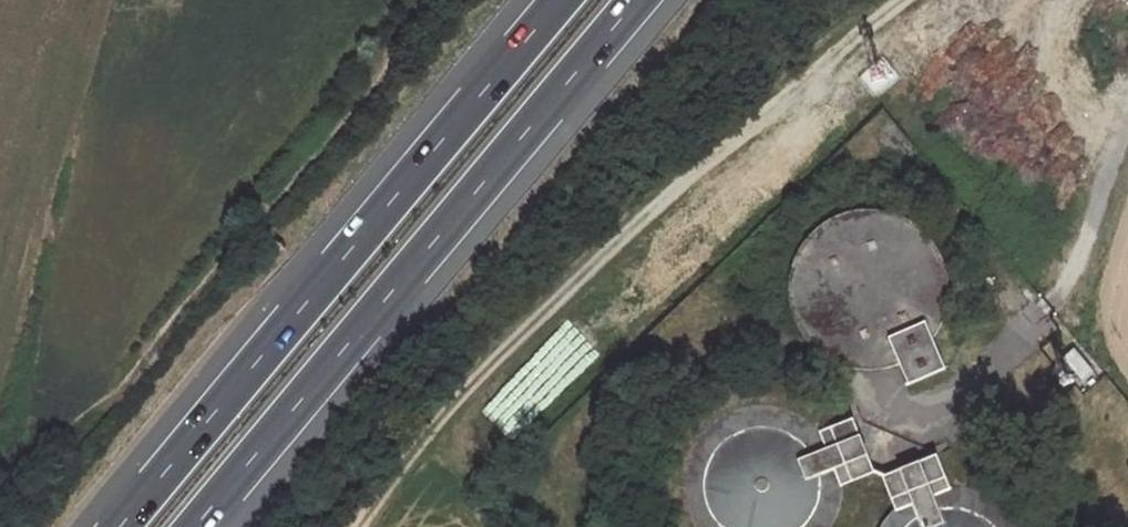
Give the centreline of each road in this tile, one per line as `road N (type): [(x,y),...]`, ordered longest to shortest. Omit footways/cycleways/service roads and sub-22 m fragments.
road 1 (track): [(900,0),(839,40),(489,363),(357,526)]
road 2 (motorway): [(199,526),(639,0)]
road 3 (motorway): [(563,0),(124,526)]

